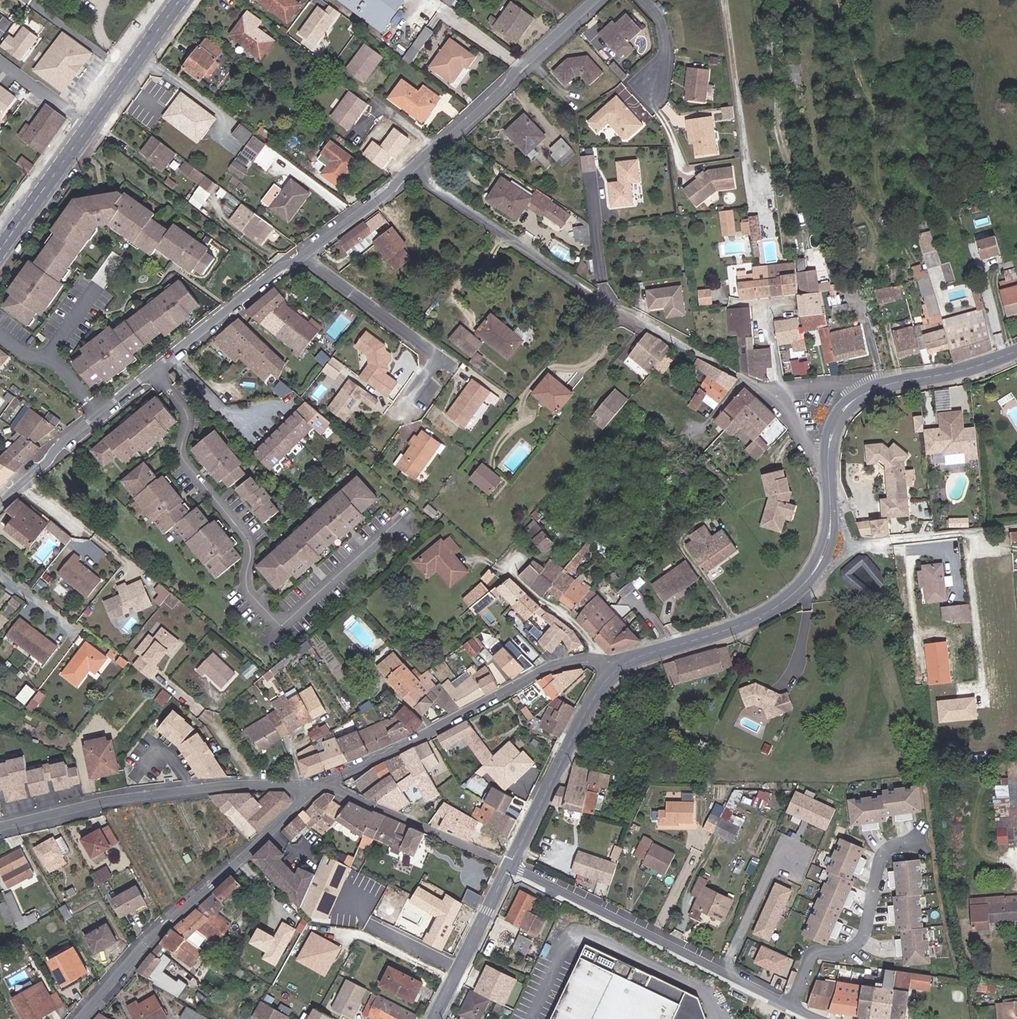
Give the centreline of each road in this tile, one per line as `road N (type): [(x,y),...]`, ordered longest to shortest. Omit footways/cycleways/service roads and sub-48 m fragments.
road 1 (unclassified): [(766,389),(556,272),(413,170)]
road 2 (residential): [(106,419),(282,266),(413,170)]
road 3 (tertiary): [(829,462),(828,543),(797,589),(738,626),(618,668)]
road 4 (residential): [(618,668),(585,660),(548,669),(314,783)]
road 5 (residential): [(314,783),(86,1018)]
road 6 (residential): [(0,825),(185,788),(314,783)]
road 7 (residential): [(511,864),(792,1004)]
road 8 (secondary): [(175,0),(0,242)]
road 9 (residential): [(413,170),(598,0)]
road 10 (residential): [(792,1004),(812,954),(846,951),(863,937),(881,856),(918,841)]
road 11 (tertiary): [(618,668),(582,717),(511,864)]
road 12 (residential): [(314,783),(511,864)]
road 13 (tertiary): [(511,864),(434,1018)]
road 14 (tertiary): [(1016,351),(869,391)]
road 15 (residential): [(106,419),(52,358),(30,356),(0,334)]
road 16 (residential): [(0,508),(106,419)]

